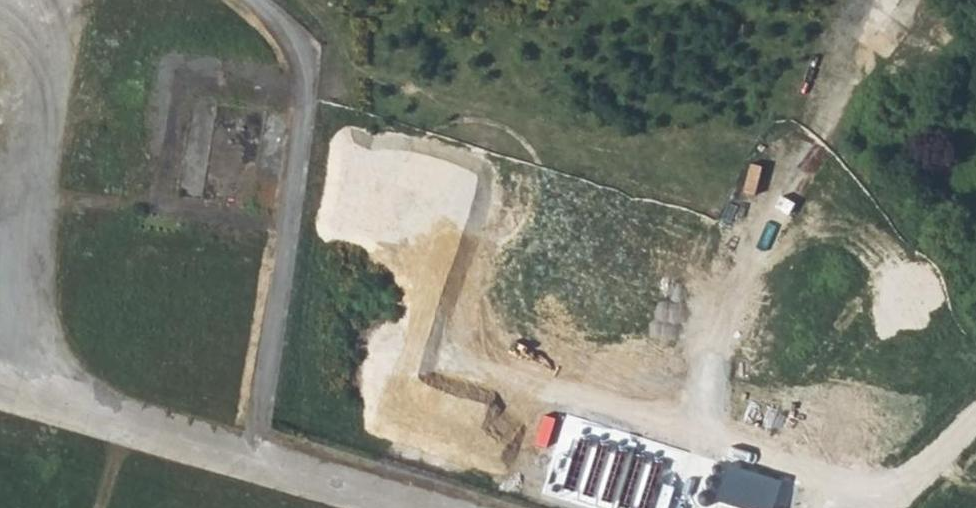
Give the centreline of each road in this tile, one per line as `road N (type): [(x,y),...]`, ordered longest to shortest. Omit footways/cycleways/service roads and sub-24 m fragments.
road 1 (track): [(975,423),(900,492),(459,369)]
road 2 (unclassified): [(255,0),(291,31),(307,90),(251,467)]
road 3 (track): [(712,440),(714,367),(741,255),(894,0)]
road 4 (unclassified): [(123,430),(0,395)]

